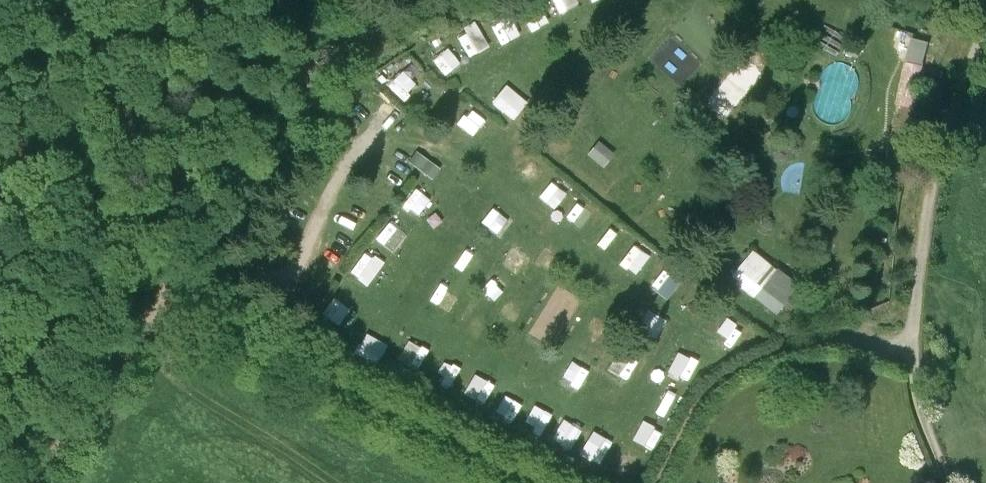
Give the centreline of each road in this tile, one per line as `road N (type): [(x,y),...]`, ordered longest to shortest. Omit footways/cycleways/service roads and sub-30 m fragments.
road 1 (track): [(177,277),(281,115),(325,60),(445,0)]
road 2 (track): [(911,351),(825,338),(740,368),(695,409),(656,482)]
road 3 (track): [(31,482),(177,277)]

